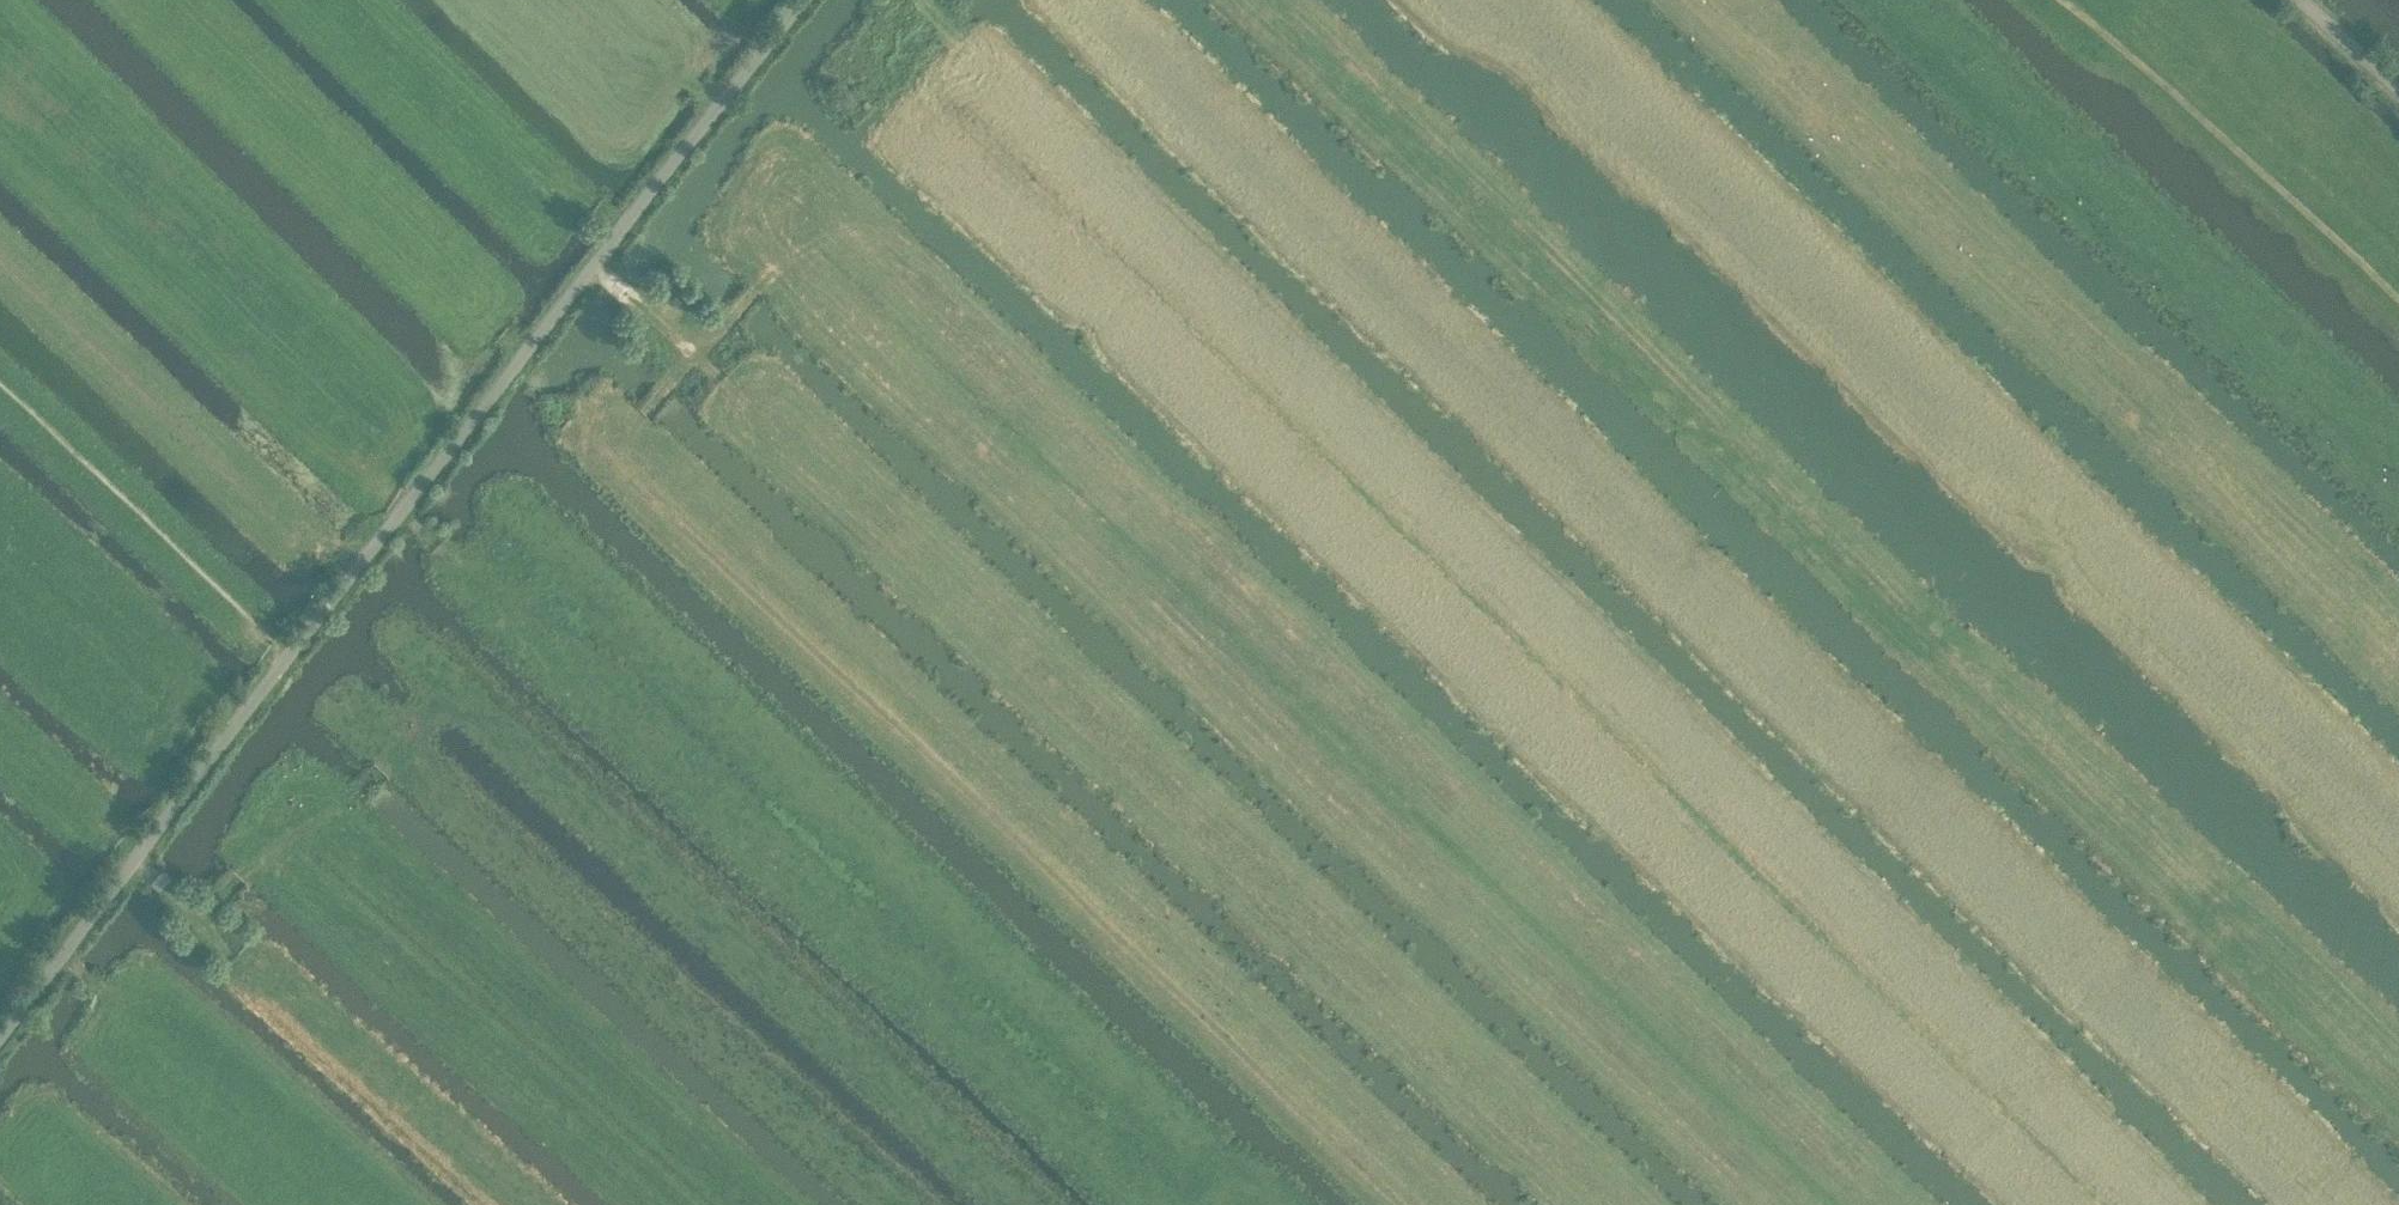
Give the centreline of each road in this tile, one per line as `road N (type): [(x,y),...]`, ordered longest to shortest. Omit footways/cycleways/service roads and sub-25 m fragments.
road 1 (unclassified): [(0,1032),(273,670),(801,0)]
road 2 (track): [(1086,712),(590,267)]
road 3 (tertiary): [(2398,91),(2298,0)]

